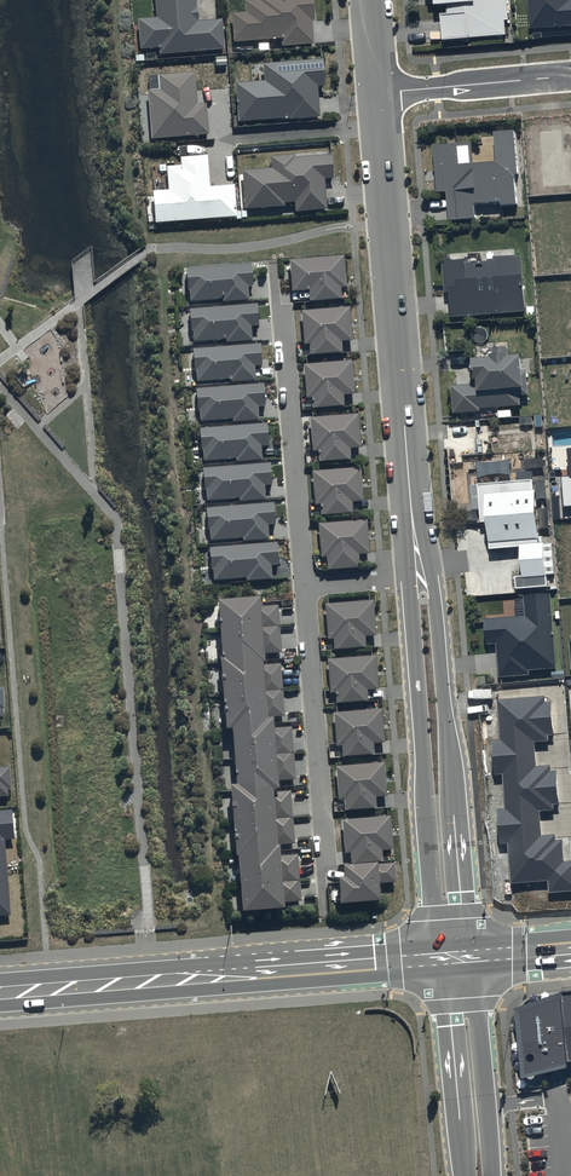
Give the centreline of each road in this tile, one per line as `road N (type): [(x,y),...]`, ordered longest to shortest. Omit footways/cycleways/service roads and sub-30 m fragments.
road 1 (secondary): [(0,995),(438,961)]
road 2 (tertiary): [(411,509),(378,96)]
road 3 (tertiary): [(431,574),(472,959)]
road 4 (tertiary): [(438,961),(409,576)]
road 5 (residential): [(304,585),(326,858)]
road 6 (residential): [(282,312),(304,585)]
road 7 (tertiary): [(472,959),(492,1175)]
road 8 (tertiary): [(464,1175),(438,961)]
road 9 (residential): [(378,96),(570,78)]

